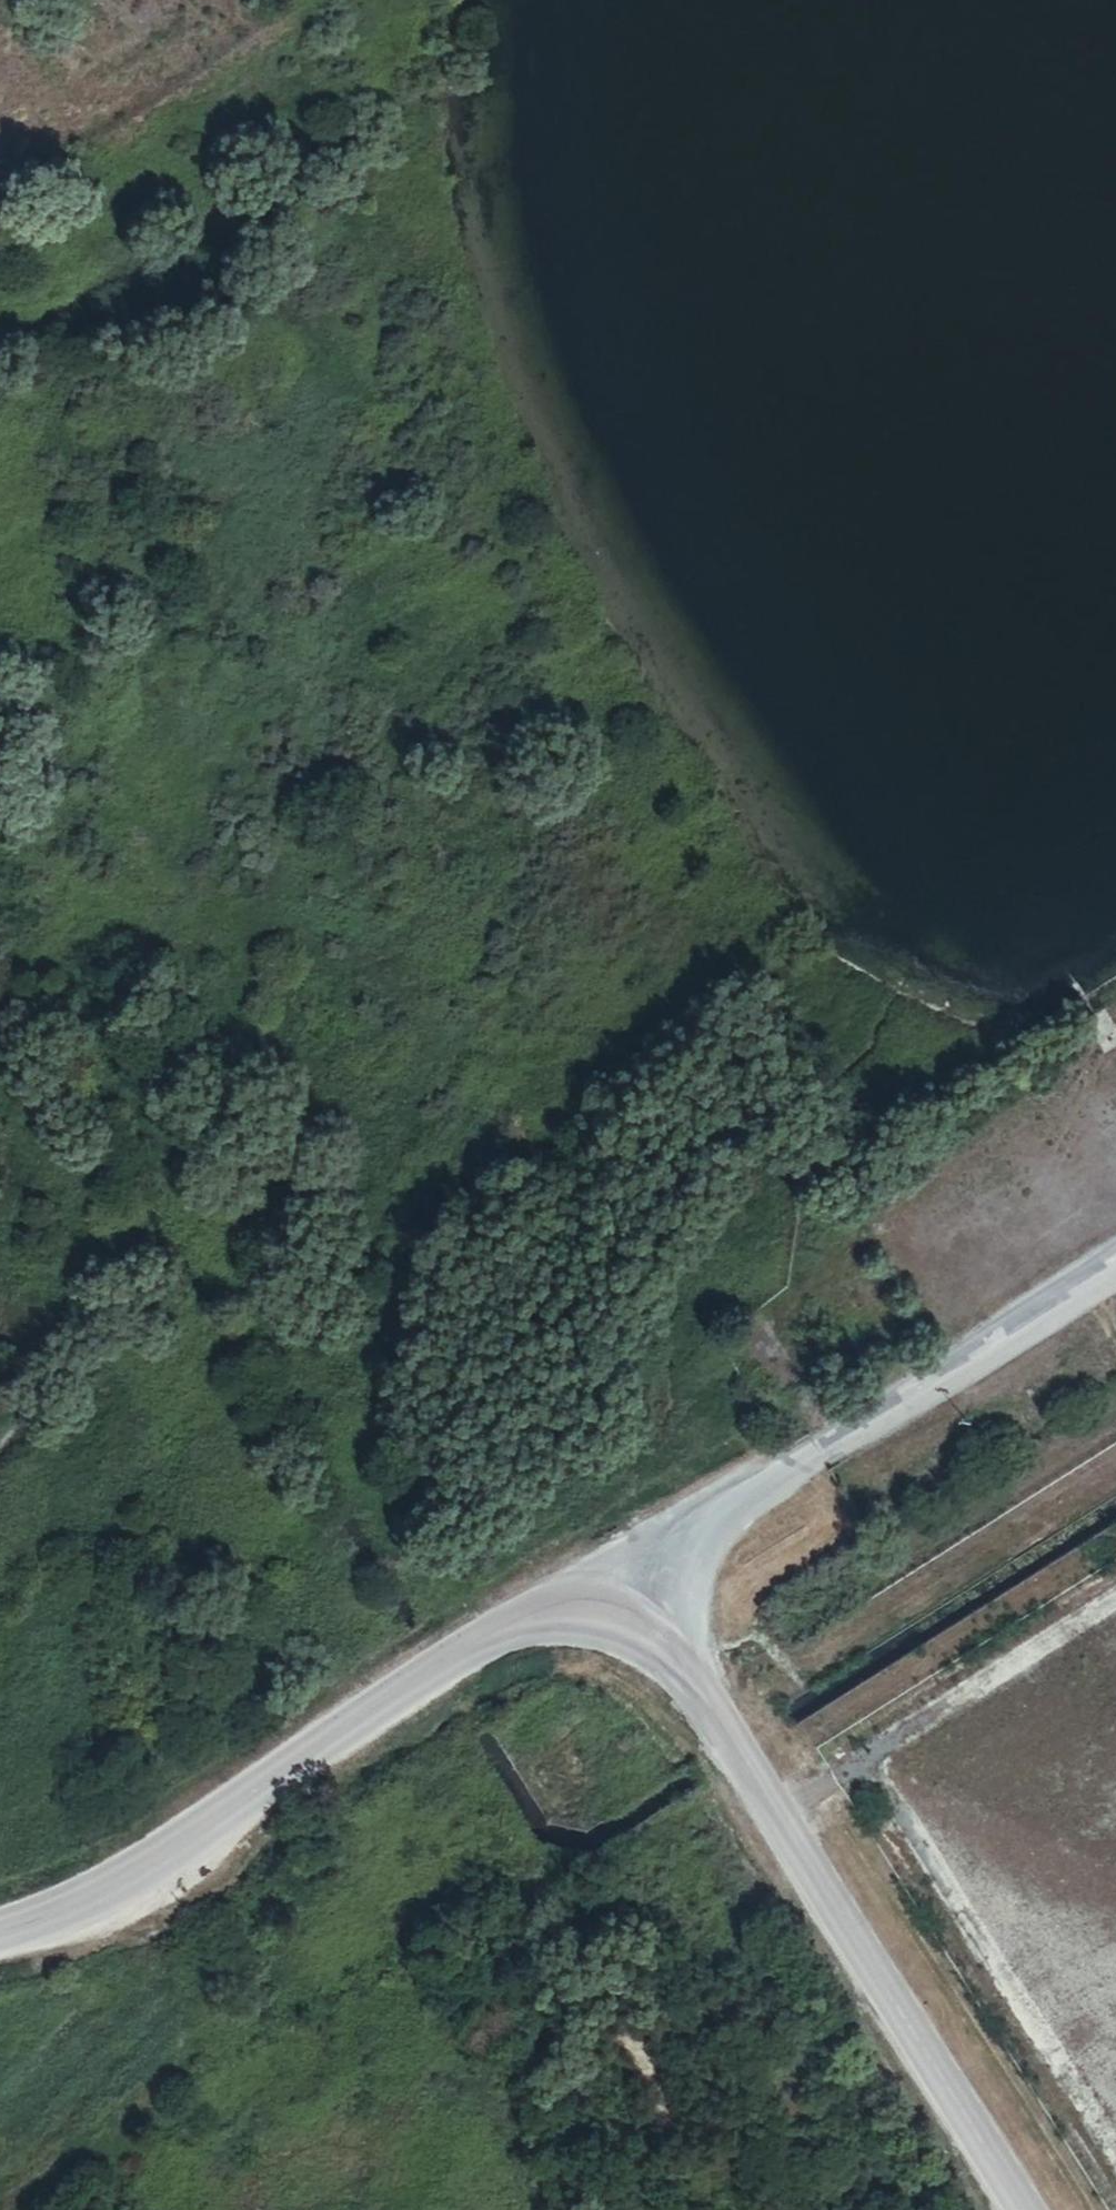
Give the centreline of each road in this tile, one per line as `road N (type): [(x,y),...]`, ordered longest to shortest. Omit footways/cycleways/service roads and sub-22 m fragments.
road 1 (unclassified): [(0,1932),(83,1911),(511,1628),(577,1611),(620,1617),(663,1648),(705,1702),(1024,2209)]

